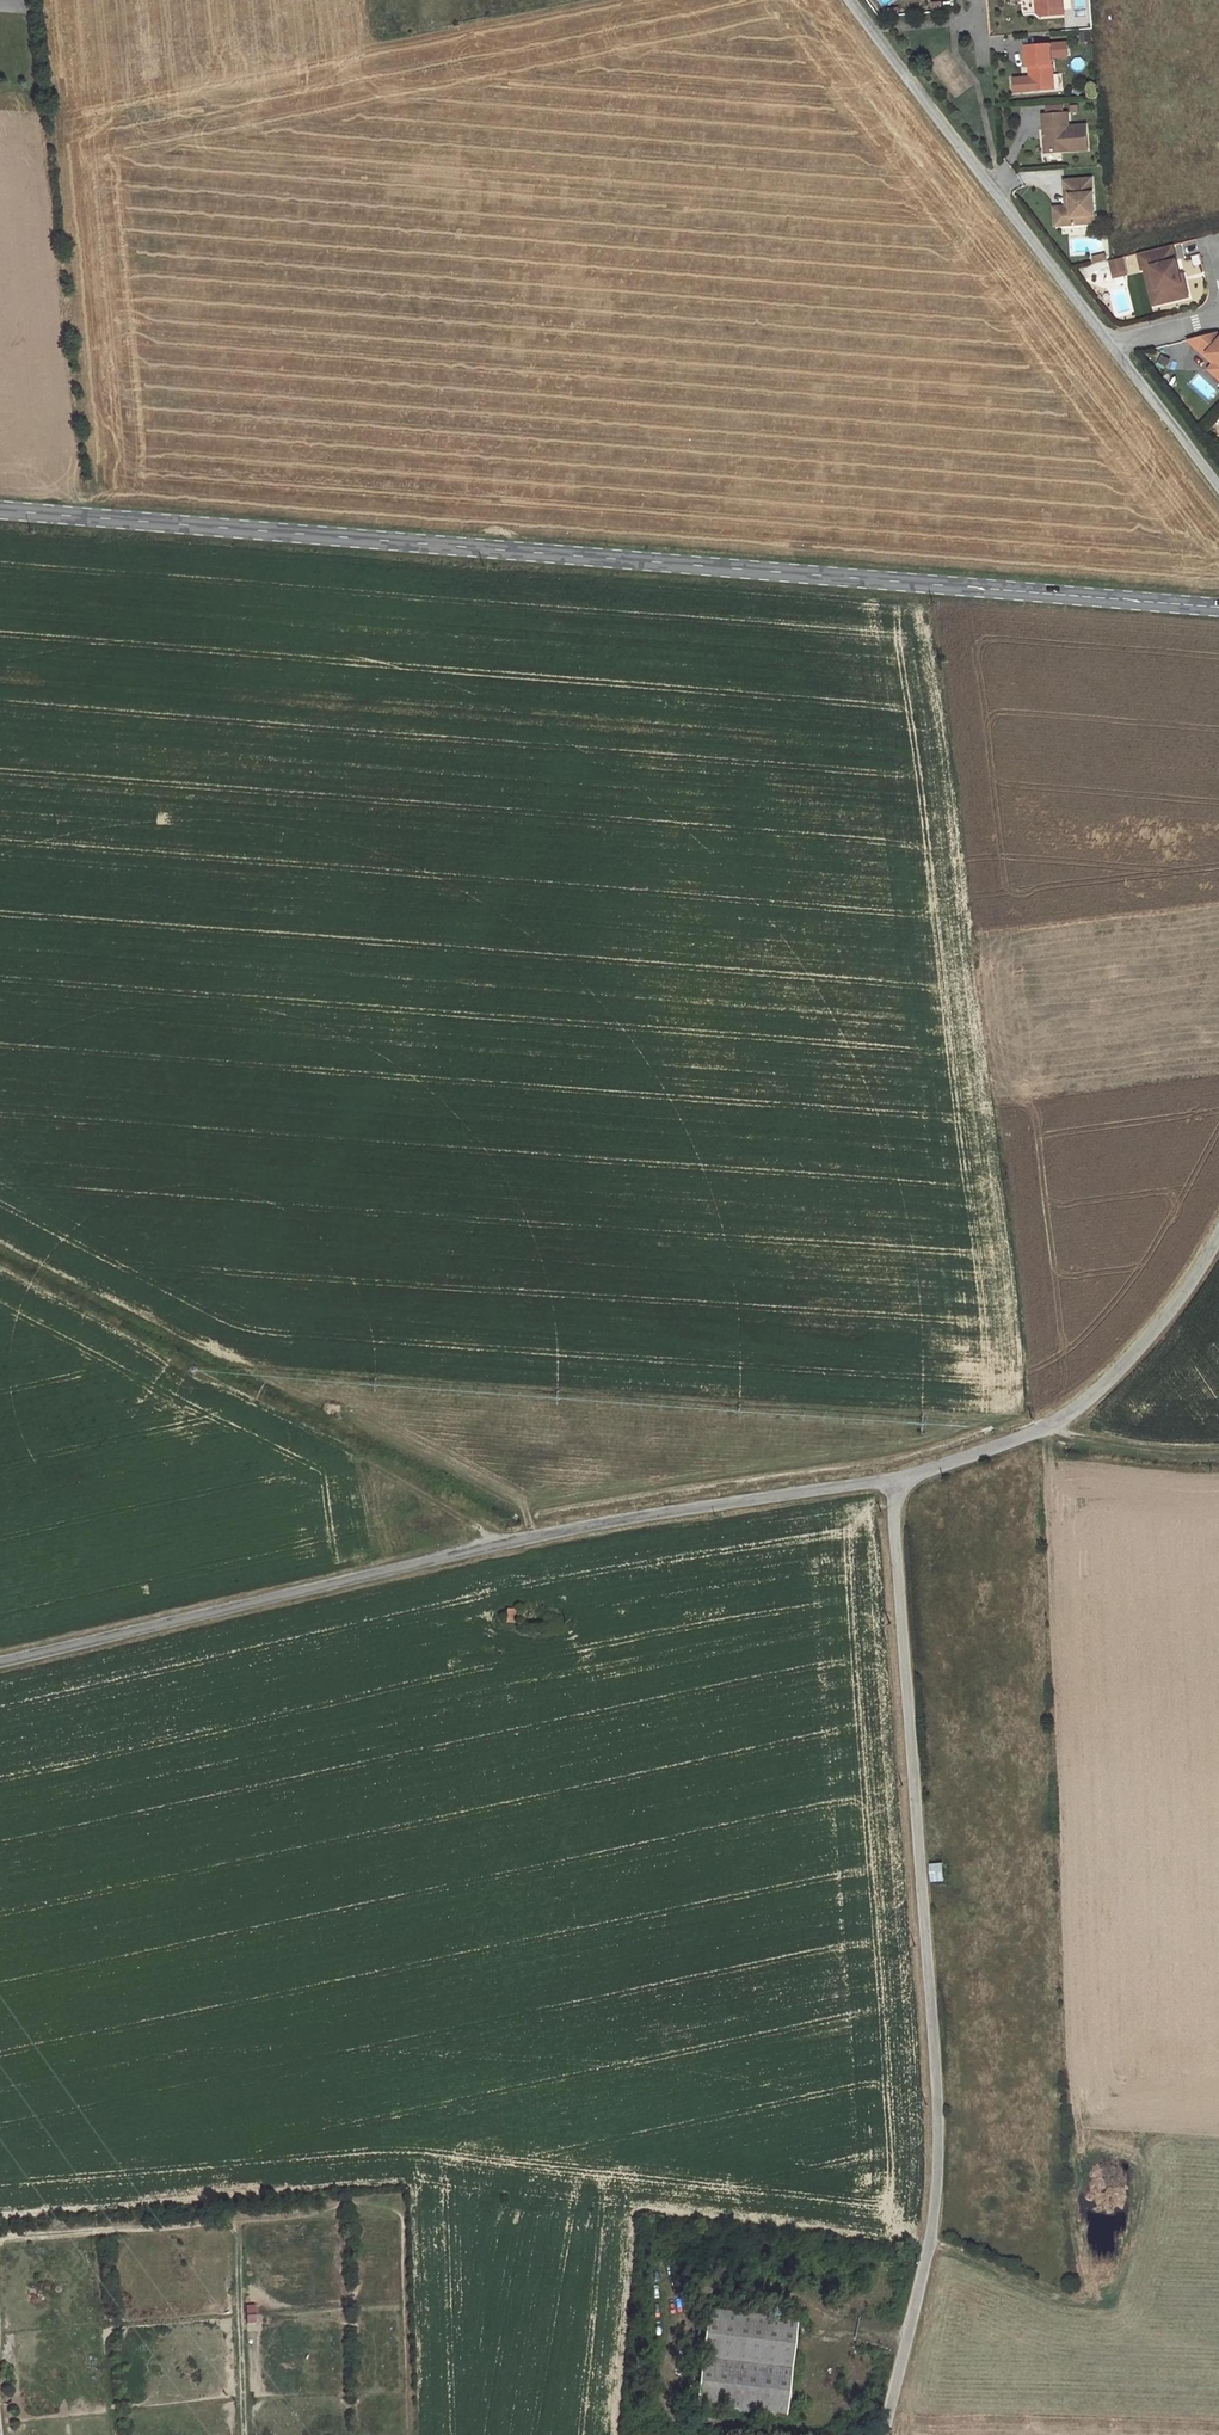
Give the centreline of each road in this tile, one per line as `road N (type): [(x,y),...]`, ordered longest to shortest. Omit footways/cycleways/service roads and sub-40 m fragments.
road 1 (secondary): [(1218,609),(0,512)]
road 2 (unclassified): [(894,1481),(939,2158),(885,2434)]
road 3 (unclassified): [(894,1481),(406,1569),(0,1662)]
road 4 (unclassified): [(852,0),(1110,342)]
road 5 (unclassified): [(1218,1231),(1180,1296),(1094,1394),(1051,1424),(894,1481)]
road 6 (unclassified): [(1110,342),(1218,490)]
road 7 (track): [(1051,1424),(1123,1447),(1218,1453)]

